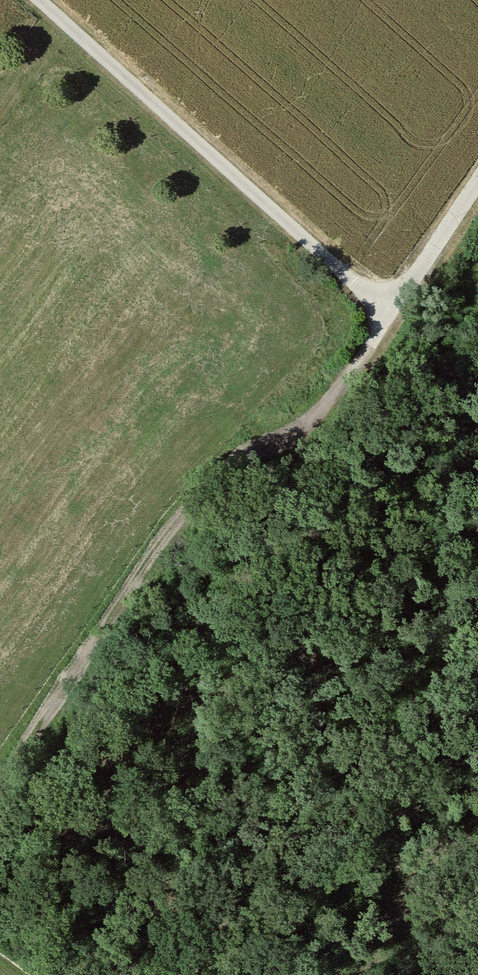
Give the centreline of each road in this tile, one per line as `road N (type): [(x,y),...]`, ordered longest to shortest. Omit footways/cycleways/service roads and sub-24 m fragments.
road 1 (track): [(0,787),(224,468),(309,422),(390,316)]
road 2 (track): [(390,316),(40,0)]
road 3 (track): [(477,812),(294,504),(290,434)]
road 4 (track): [(390,316),(477,185)]

